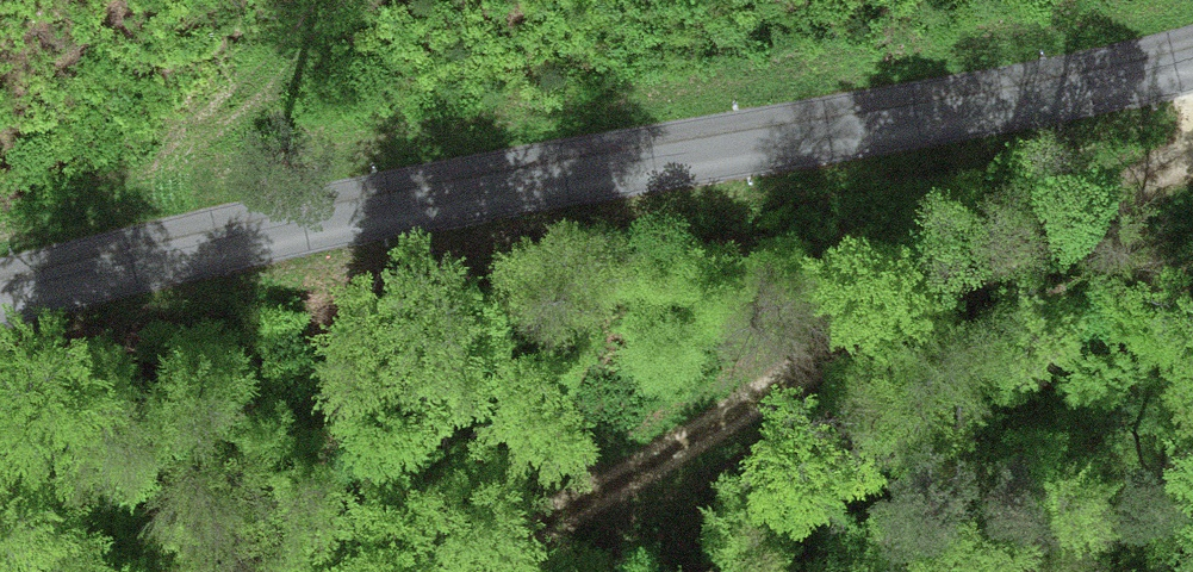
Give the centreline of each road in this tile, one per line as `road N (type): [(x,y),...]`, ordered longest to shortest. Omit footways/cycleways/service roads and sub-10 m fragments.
road 1 (tertiary): [(0,296),(1192,45)]
road 2 (track): [(1192,164),(677,428),(448,571)]
road 3 (track): [(41,287),(275,70),(329,0)]

